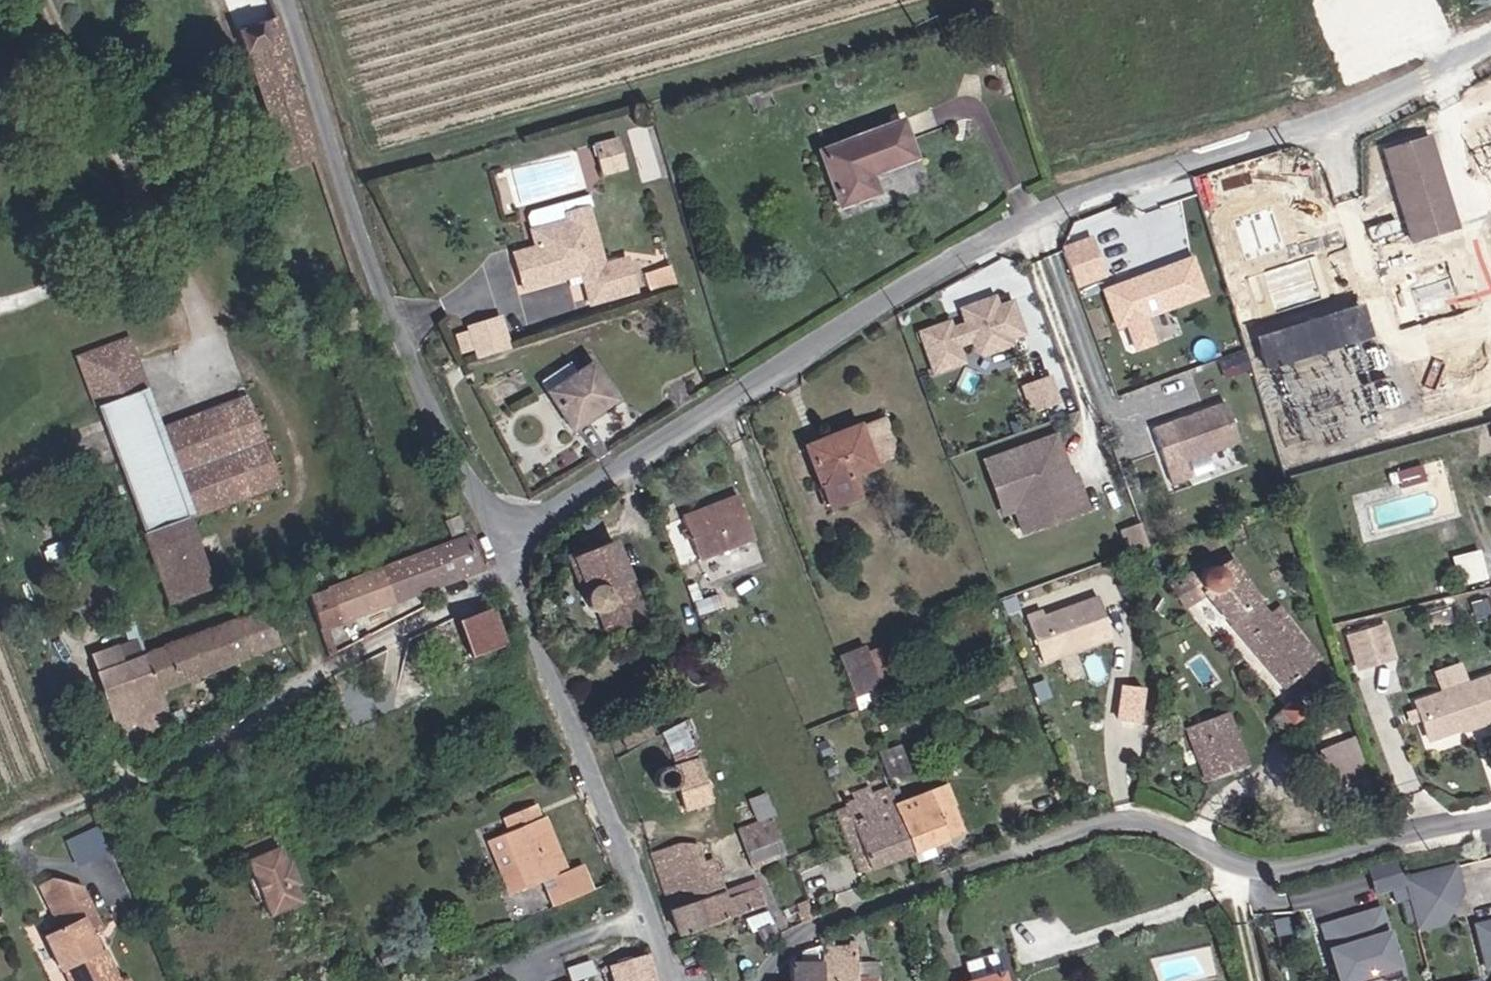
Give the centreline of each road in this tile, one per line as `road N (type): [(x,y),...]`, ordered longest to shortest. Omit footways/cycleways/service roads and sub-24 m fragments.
road 1 (unclassified): [(1490,42),(1362,108),(1139,177),(971,253),(547,516),(511,530)]
road 2 (unclassified): [(764,980),(801,923),(1109,823),(1162,825),(1235,862),(1284,870),(1490,824)]
road 3 (track): [(354,171),(957,0)]
road 4 (unclassified): [(511,530),(487,515),(464,482),(290,0)]
road 5 (unclassified): [(509,568),(226,739),(50,820)]
road 6 (unclassified): [(509,568),(540,655),(691,980)]
road 7 (track): [(0,305),(73,289),(164,238),(59,0)]

